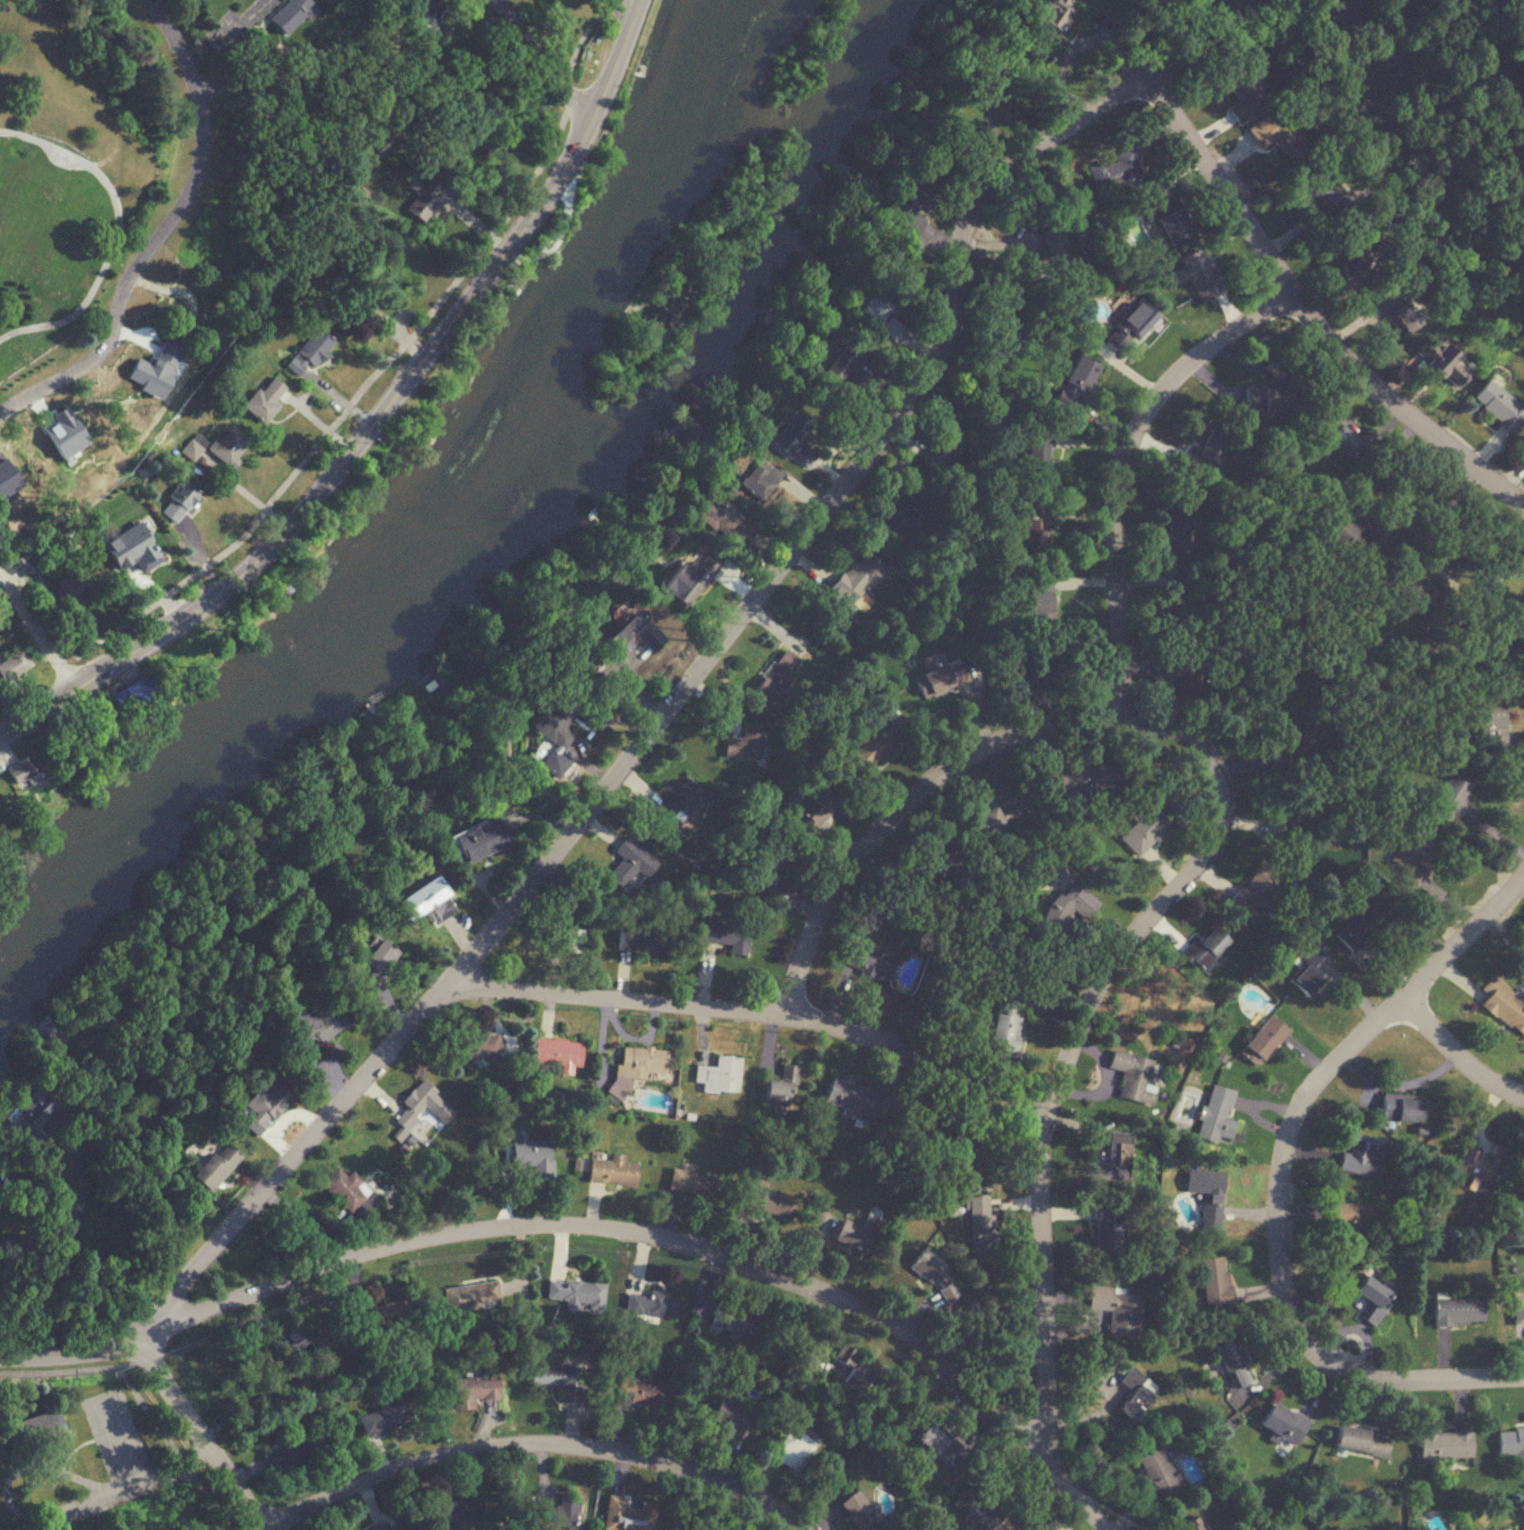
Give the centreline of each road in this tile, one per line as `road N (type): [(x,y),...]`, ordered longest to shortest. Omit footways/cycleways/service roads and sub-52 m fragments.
road 1 (residential): [(149,1333),(445,988),(931,384),(945,357),(966,221),(989,182),(1249,0)]
road 2 (residential): [(788,1015),(831,903),(873,840),(956,760),(1006,738),(1121,721),(1188,732),(1215,760),(1226,798),(1213,850),(1100,982),(1046,1123),(1049,1400),(1040,1432),(1028,1439)]
road 3 (residential): [(0,1356),(105,1349),(337,1260),(469,1229),(584,1222),(739,1256),(914,1335),(973,1373),(1099,1529)]
road 4 (tertiary): [(639,0),(566,171),(285,539),(0,736)]
road 5 (residential): [(1523,1377),(1383,1383),(1322,1358),(1288,1304),(1277,1231),(1287,1136),(1307,1094),(1523,881)]
road 6 (residential): [(1046,1123),(887,1044),(788,1015),(445,988)]
road 7 (residential): [(808,1529),(796,1513),(726,1473),(587,1444),(433,1457),(259,1526)]
road 8 (residential): [(1523,502),(1401,404),(1292,293),(1148,76)]
road 9 (residential): [(1121,721),(1114,502),(1156,400),(1202,352),(1292,293)]
road 10 (residential): [(0,412),(88,355),(133,295),(193,177),(199,95),(150,0)]
road 11 (residential): [(261,1529),(163,1375),(149,1333)]
road 12 (residential): [(587,131),(499,0)]
road 13 (residential): [(1523,1095),(1484,1078),(1401,1000)]
road 14 (residential): [(75,689),(0,574)]

